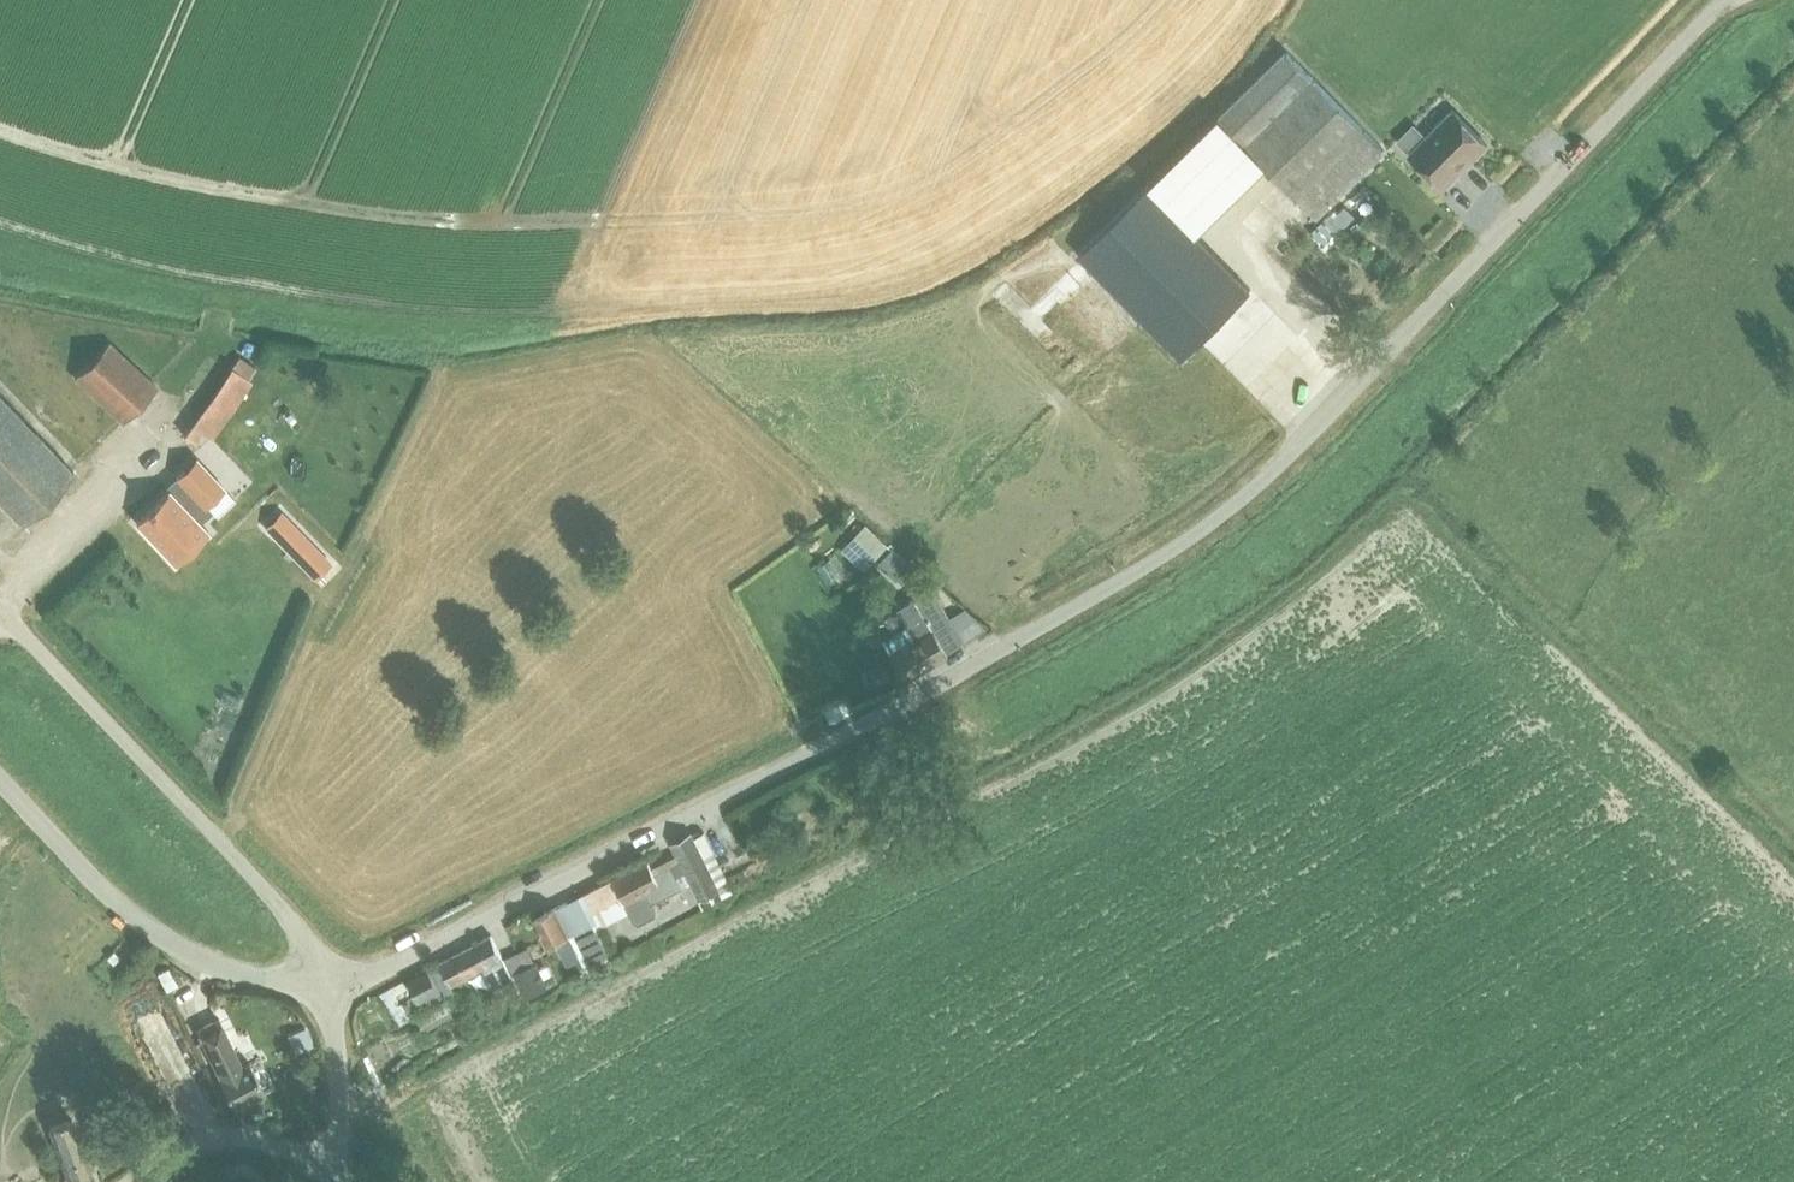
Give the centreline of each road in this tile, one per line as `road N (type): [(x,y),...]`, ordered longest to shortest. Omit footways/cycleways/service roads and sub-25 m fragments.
road 1 (unclassified): [(331,991),(799,755),(1122,579),(1271,464),(1724,0)]
road 2 (unclassified): [(331,991),(290,922),(8,614)]
road 3 (unclassified): [(331,991),(194,958),(124,907),(0,777)]
road 4 (unclassified): [(340,1181),(331,991)]

